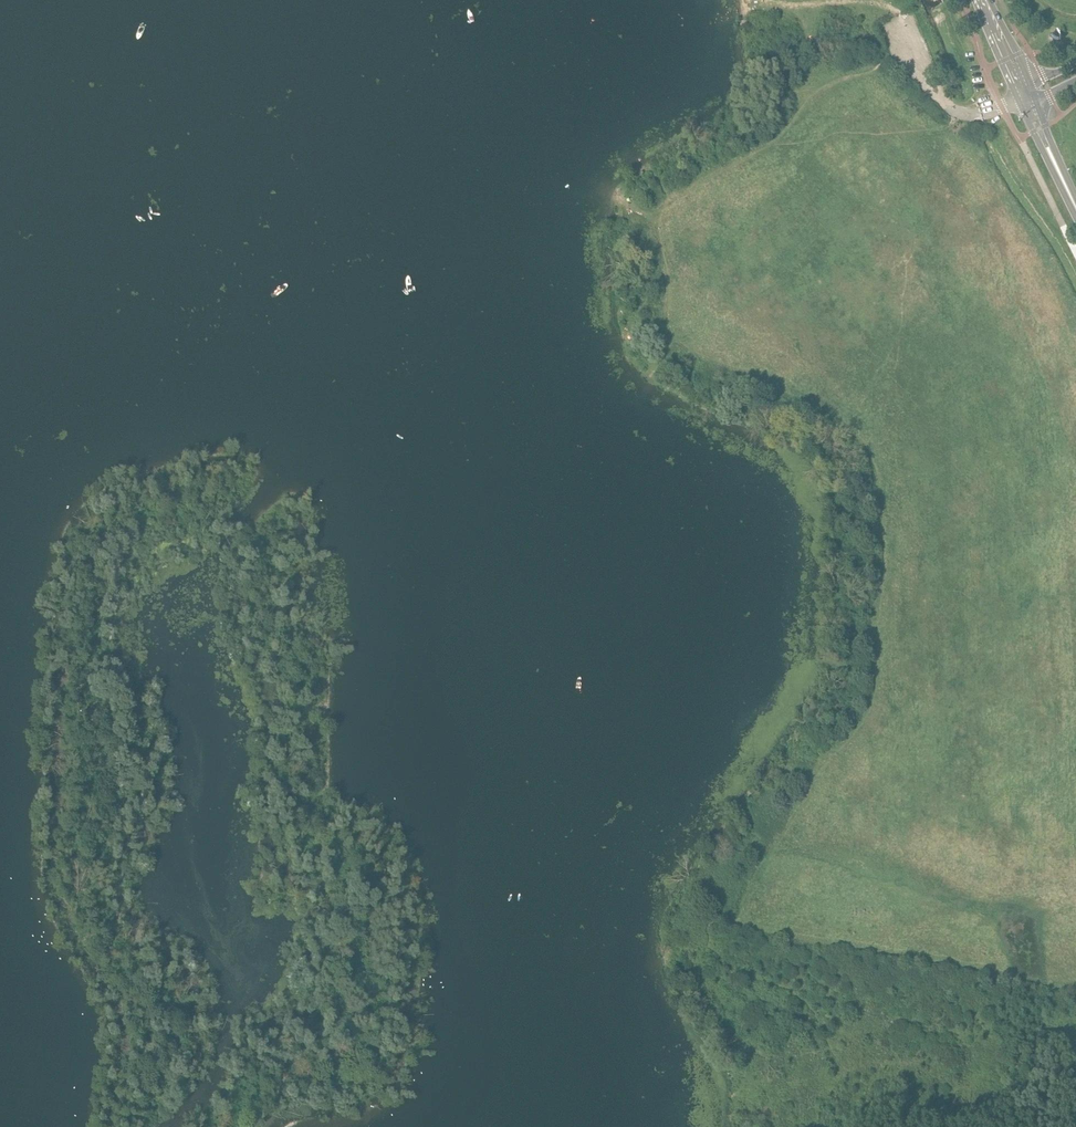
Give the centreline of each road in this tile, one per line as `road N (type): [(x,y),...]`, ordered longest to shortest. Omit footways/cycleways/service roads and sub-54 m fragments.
road 1 (track): [(879,623),(912,598),(1075,594)]
road 2 (secondary): [(1075,209),(1025,96)]

